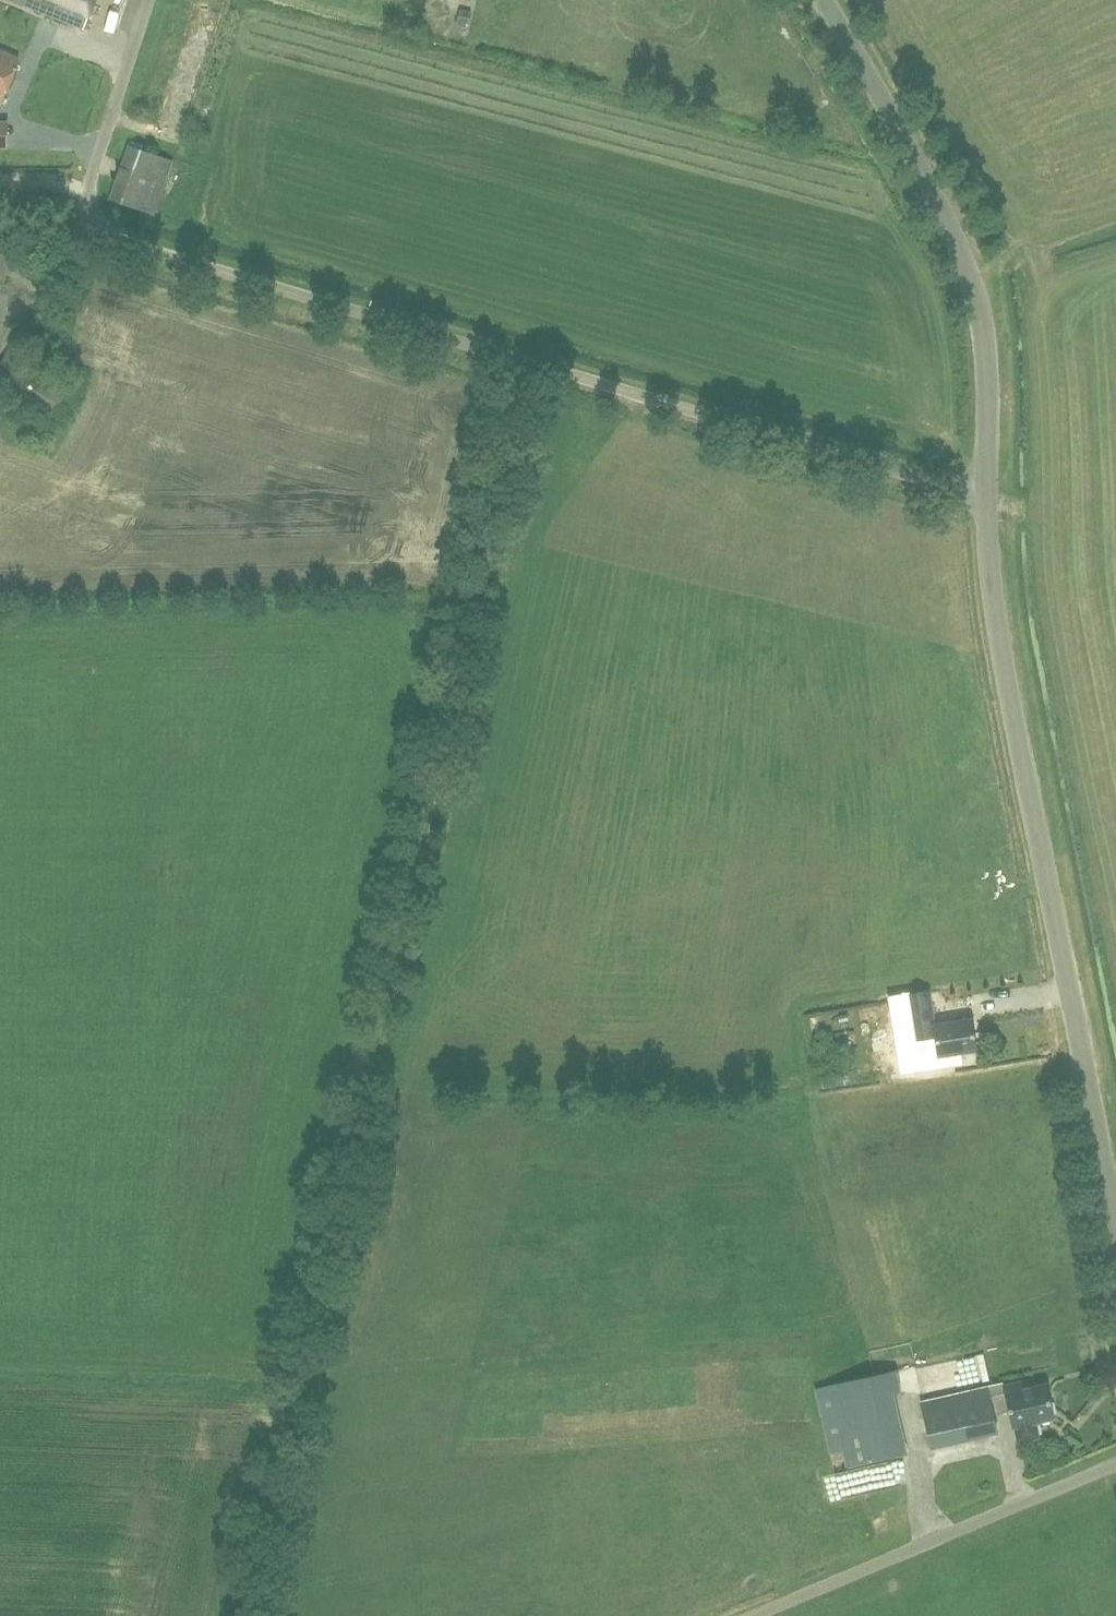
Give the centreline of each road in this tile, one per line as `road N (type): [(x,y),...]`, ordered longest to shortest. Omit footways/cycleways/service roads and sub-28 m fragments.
road 1 (track): [(245,1615),(523,361)]
road 2 (unclassified): [(1115,1219),(998,617),(992,497)]
road 3 (unclassified): [(992,497),(387,321)]
road 4 (residential): [(387,321),(107,239),(92,190),(149,0)]
road 5 (unclassified): [(992,497),(988,334),(977,276),(953,218),(820,0)]
road 6 (unclassified): [(757,1615),(1115,1466)]

